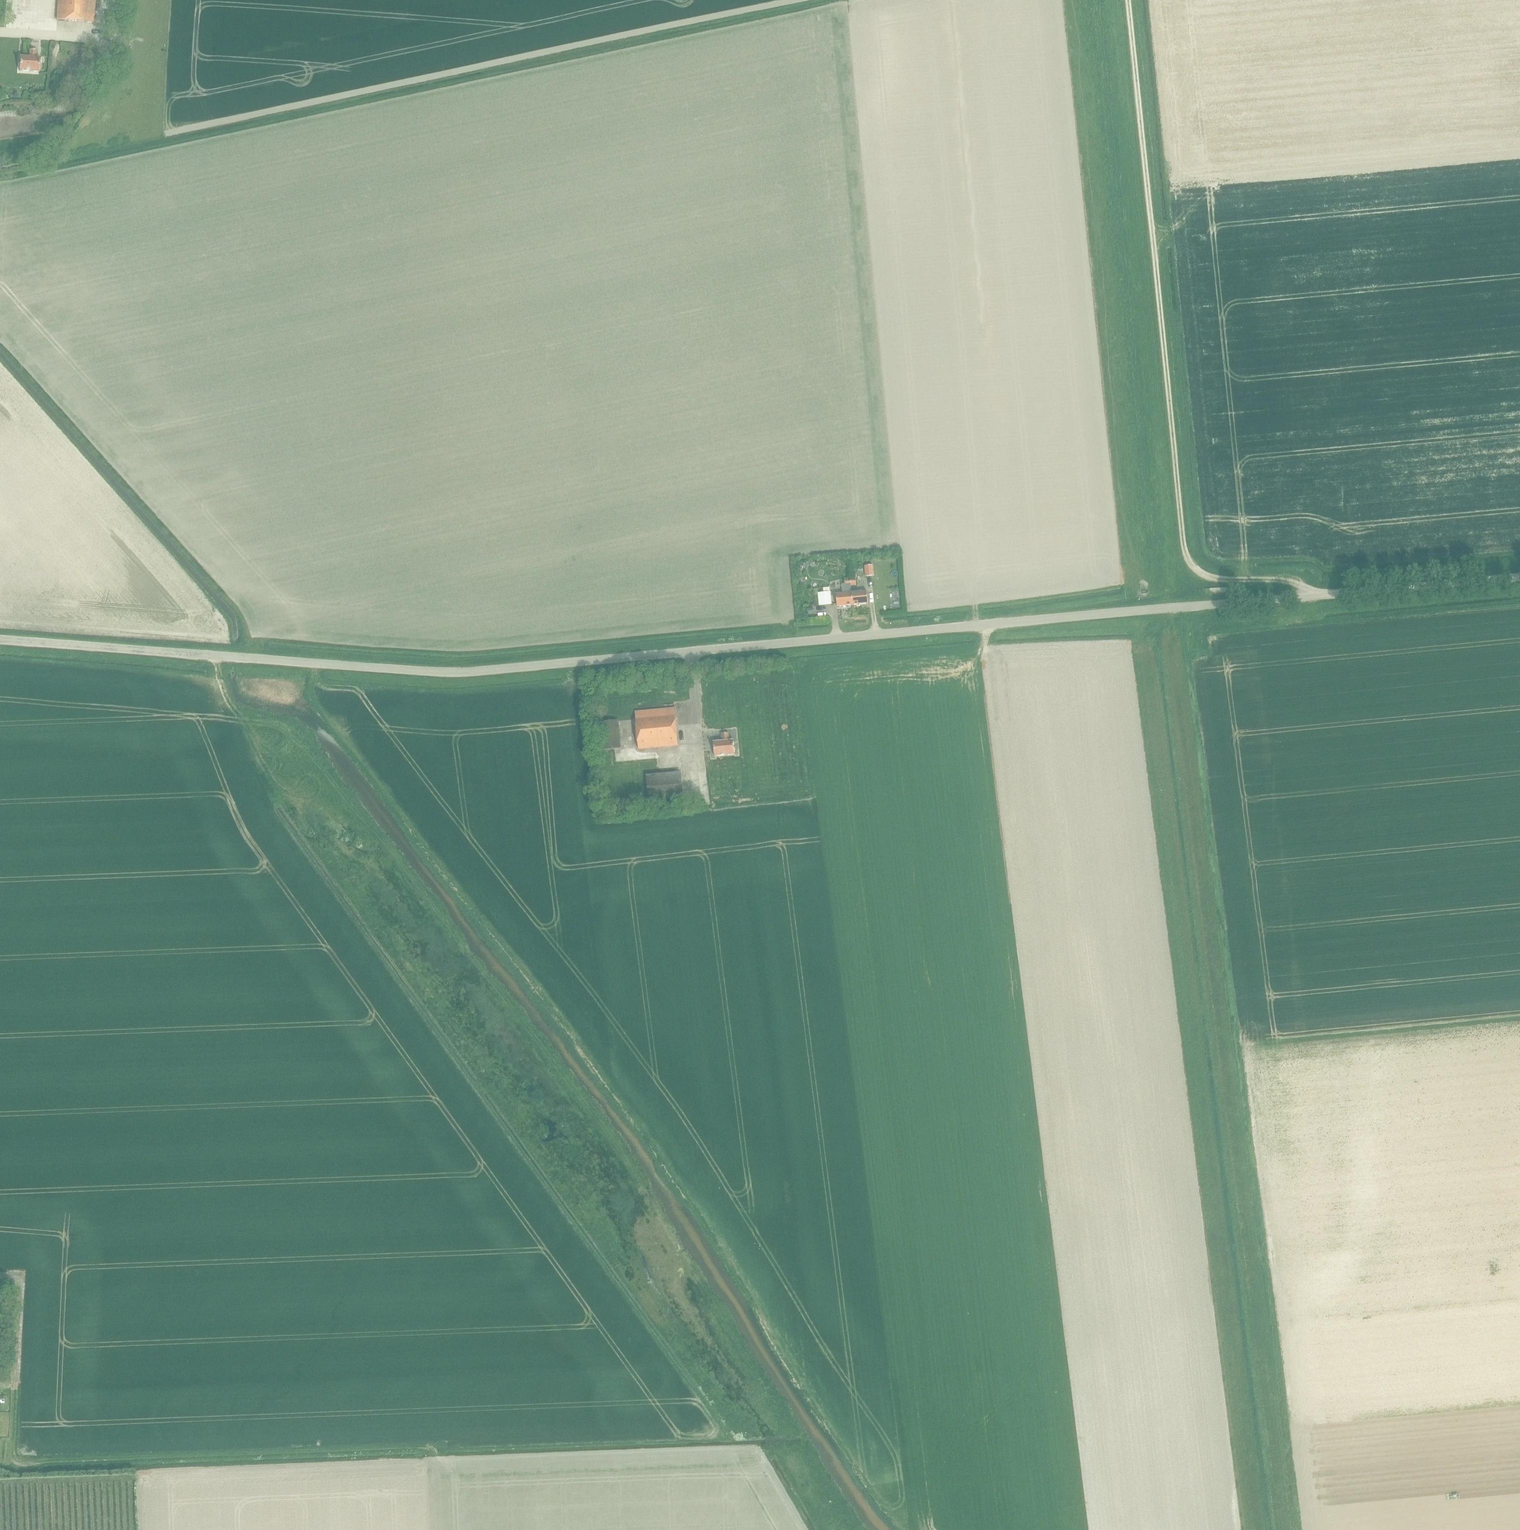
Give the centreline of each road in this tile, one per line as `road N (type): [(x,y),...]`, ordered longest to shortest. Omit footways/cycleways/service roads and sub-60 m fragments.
road 1 (unclassified): [(0,638),(462,674),(1310,598)]
road 2 (unclassified): [(1310,598),(1291,582),(1214,580),(1184,553),(1127,0)]
road 3 (unclassified): [(1310,598),(1519,576)]

